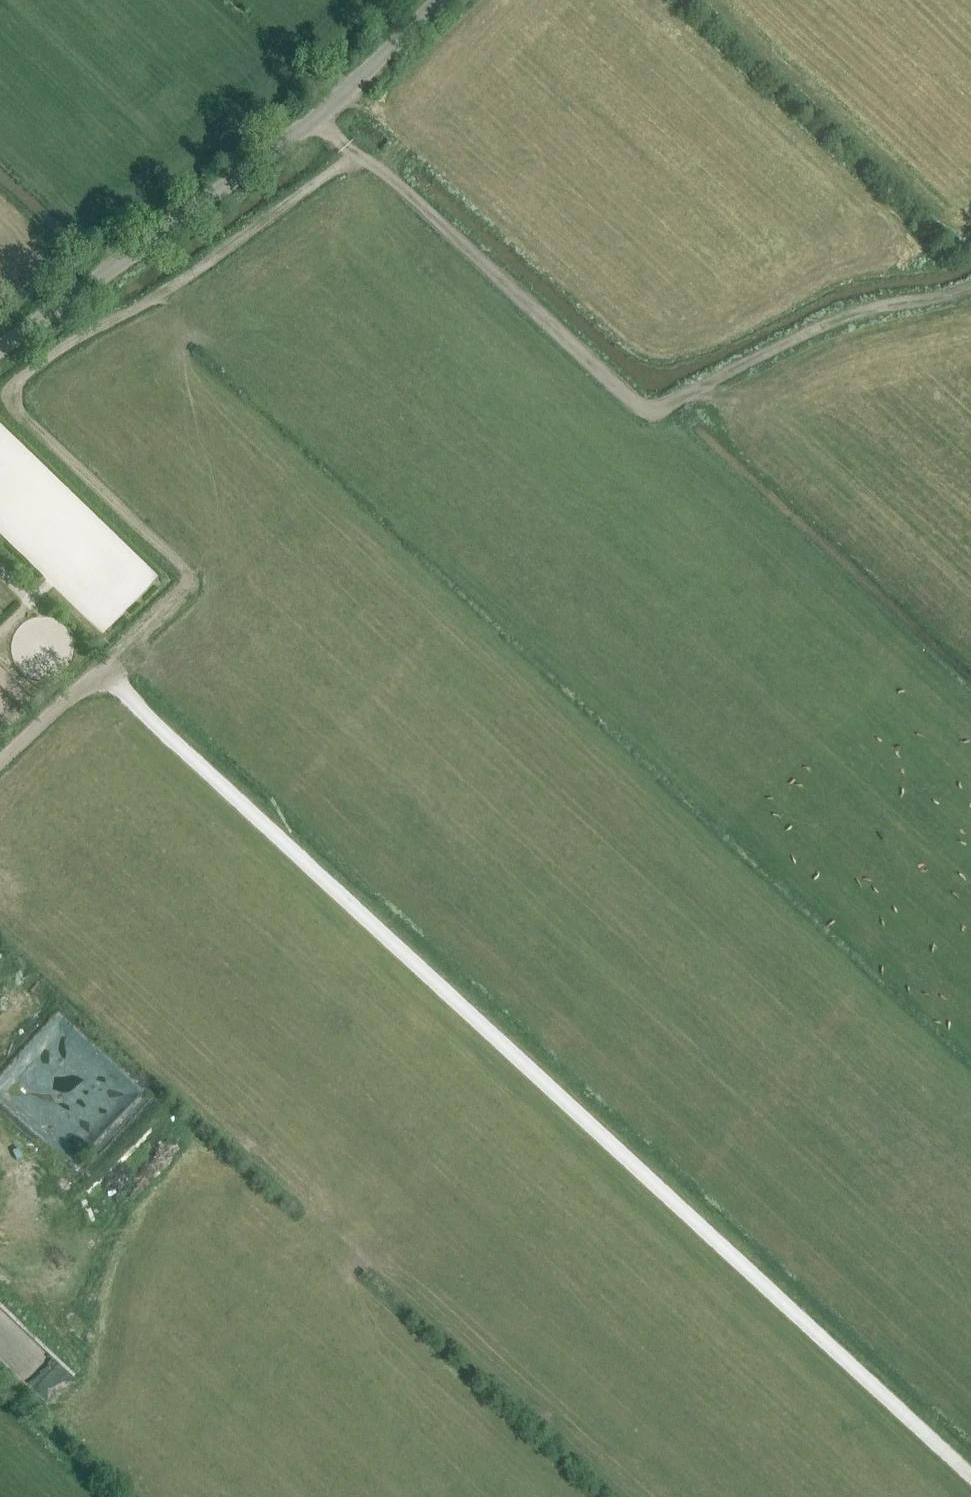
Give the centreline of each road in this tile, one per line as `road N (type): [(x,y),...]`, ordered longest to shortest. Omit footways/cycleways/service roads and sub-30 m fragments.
road 1 (tertiary): [(0,351),(297,135),(439,0)]

